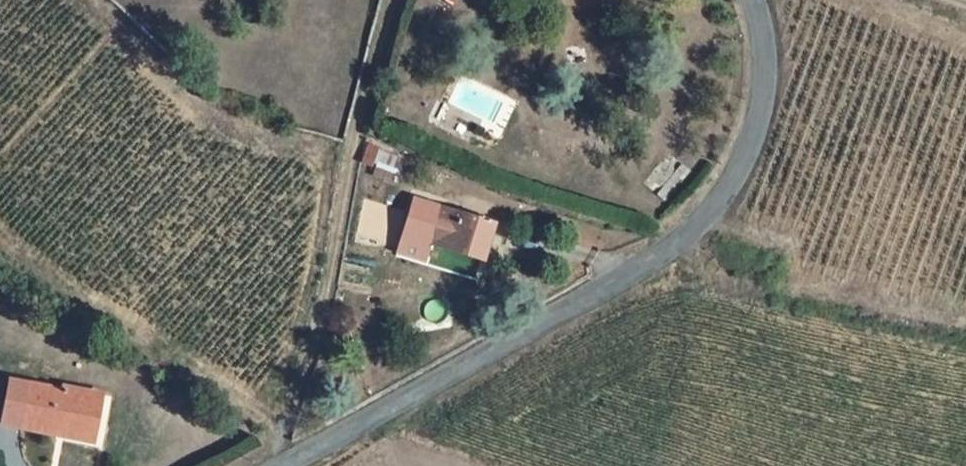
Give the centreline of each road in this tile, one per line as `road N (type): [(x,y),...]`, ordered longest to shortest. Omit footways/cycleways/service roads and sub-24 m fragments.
road 1 (unclassified): [(280,465),(688,235),(726,194),(750,145),(764,41),(754,0)]

